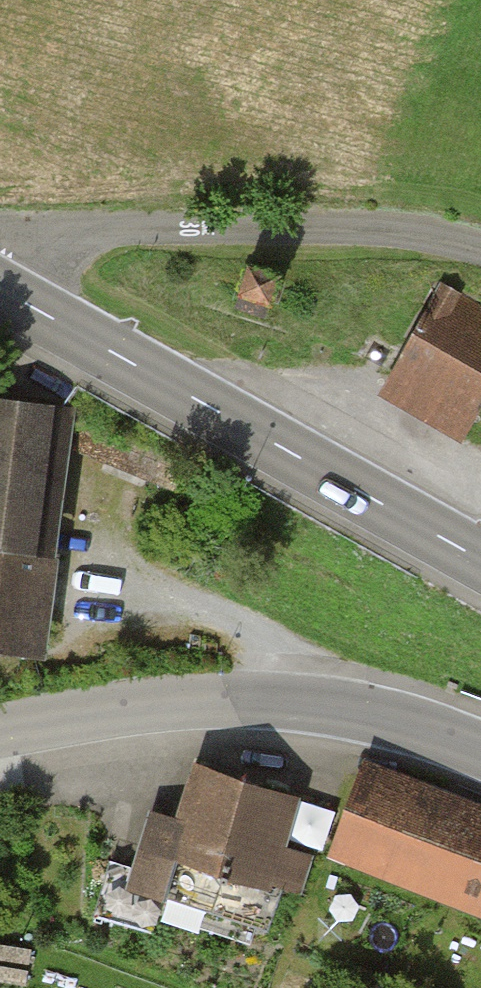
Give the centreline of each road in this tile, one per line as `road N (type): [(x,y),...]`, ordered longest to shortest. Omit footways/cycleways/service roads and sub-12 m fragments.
road 1 (primary): [(0,290),(480,561)]
road 2 (residential): [(480,247),(383,226),(111,227),(39,239),(0,272)]
road 3 (tertiary): [(480,747),(355,709),(279,700),(167,702),(0,730)]

